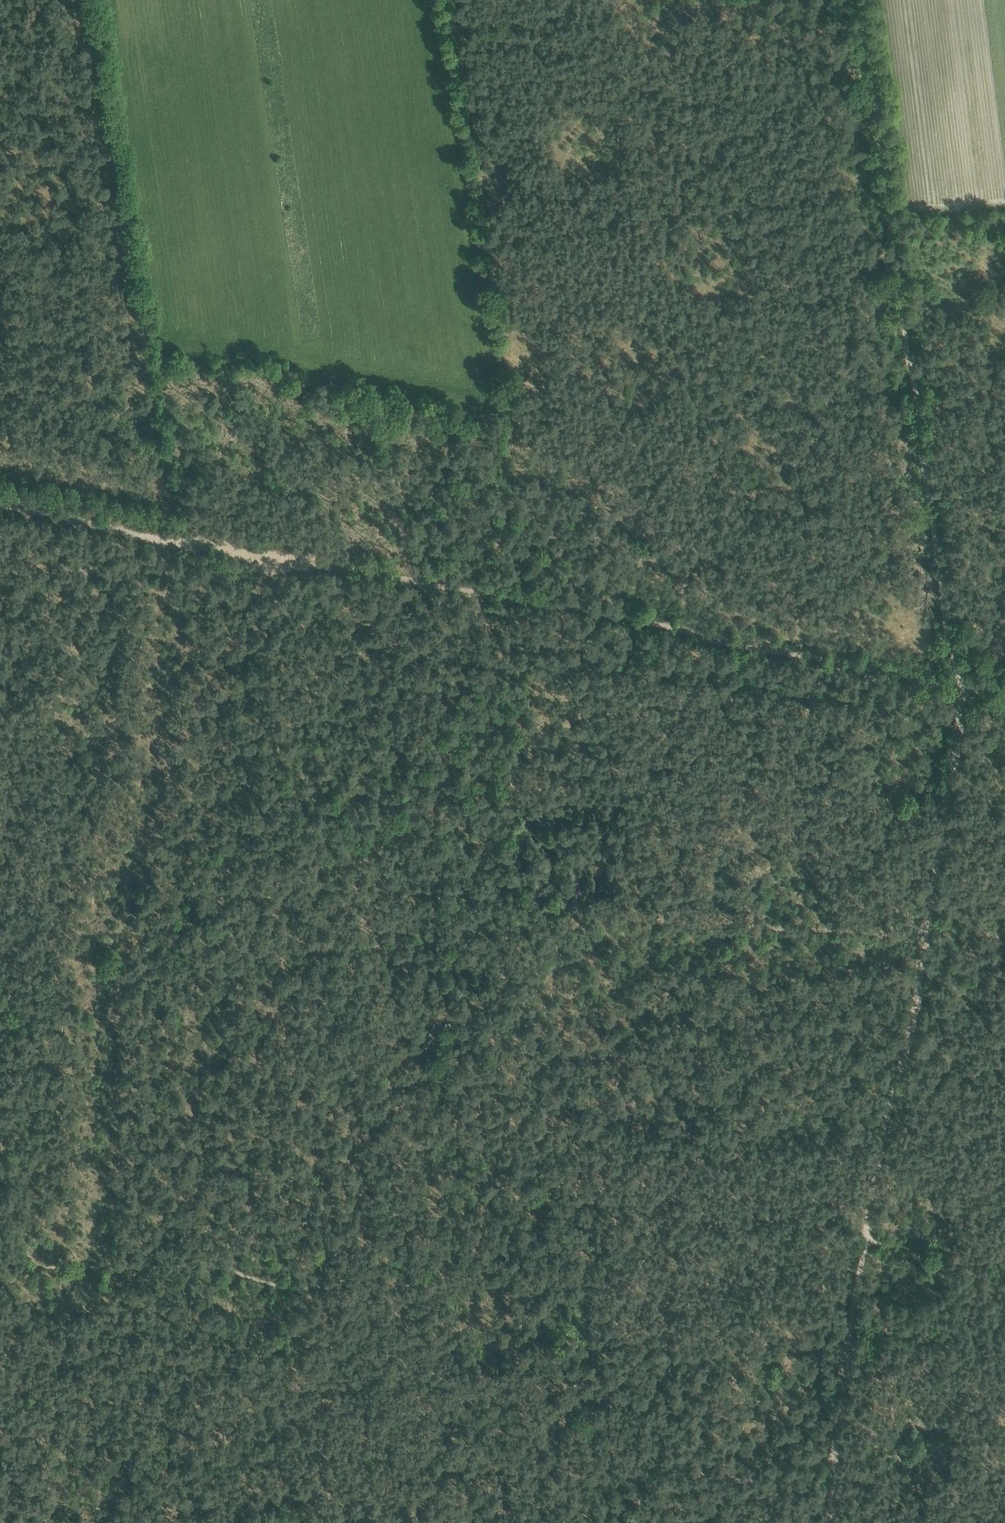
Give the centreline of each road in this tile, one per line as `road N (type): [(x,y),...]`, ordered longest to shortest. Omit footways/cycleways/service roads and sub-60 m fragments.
road 1 (track): [(863,0),(953,706),(932,916),(860,1241),(829,1522)]
road 2 (track): [(1004,689),(949,689),(914,674),(0,501)]

